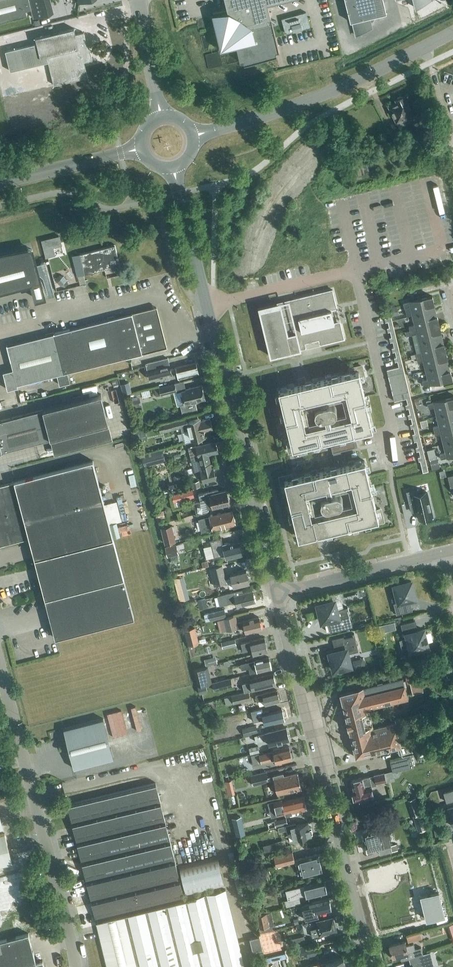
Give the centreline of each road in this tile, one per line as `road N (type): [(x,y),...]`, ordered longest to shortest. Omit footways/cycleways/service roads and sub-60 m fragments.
road 1 (secondary): [(278,594),(174,171)]
road 2 (secondary): [(369,966),(278,594)]
road 3 (unclassified): [(76,966),(0,670)]
road 4 (secondary): [(194,137),(295,106),(452,33)]
road 5 (residential): [(278,594),(441,553)]
road 6 (secondary): [(0,184),(140,150)]

